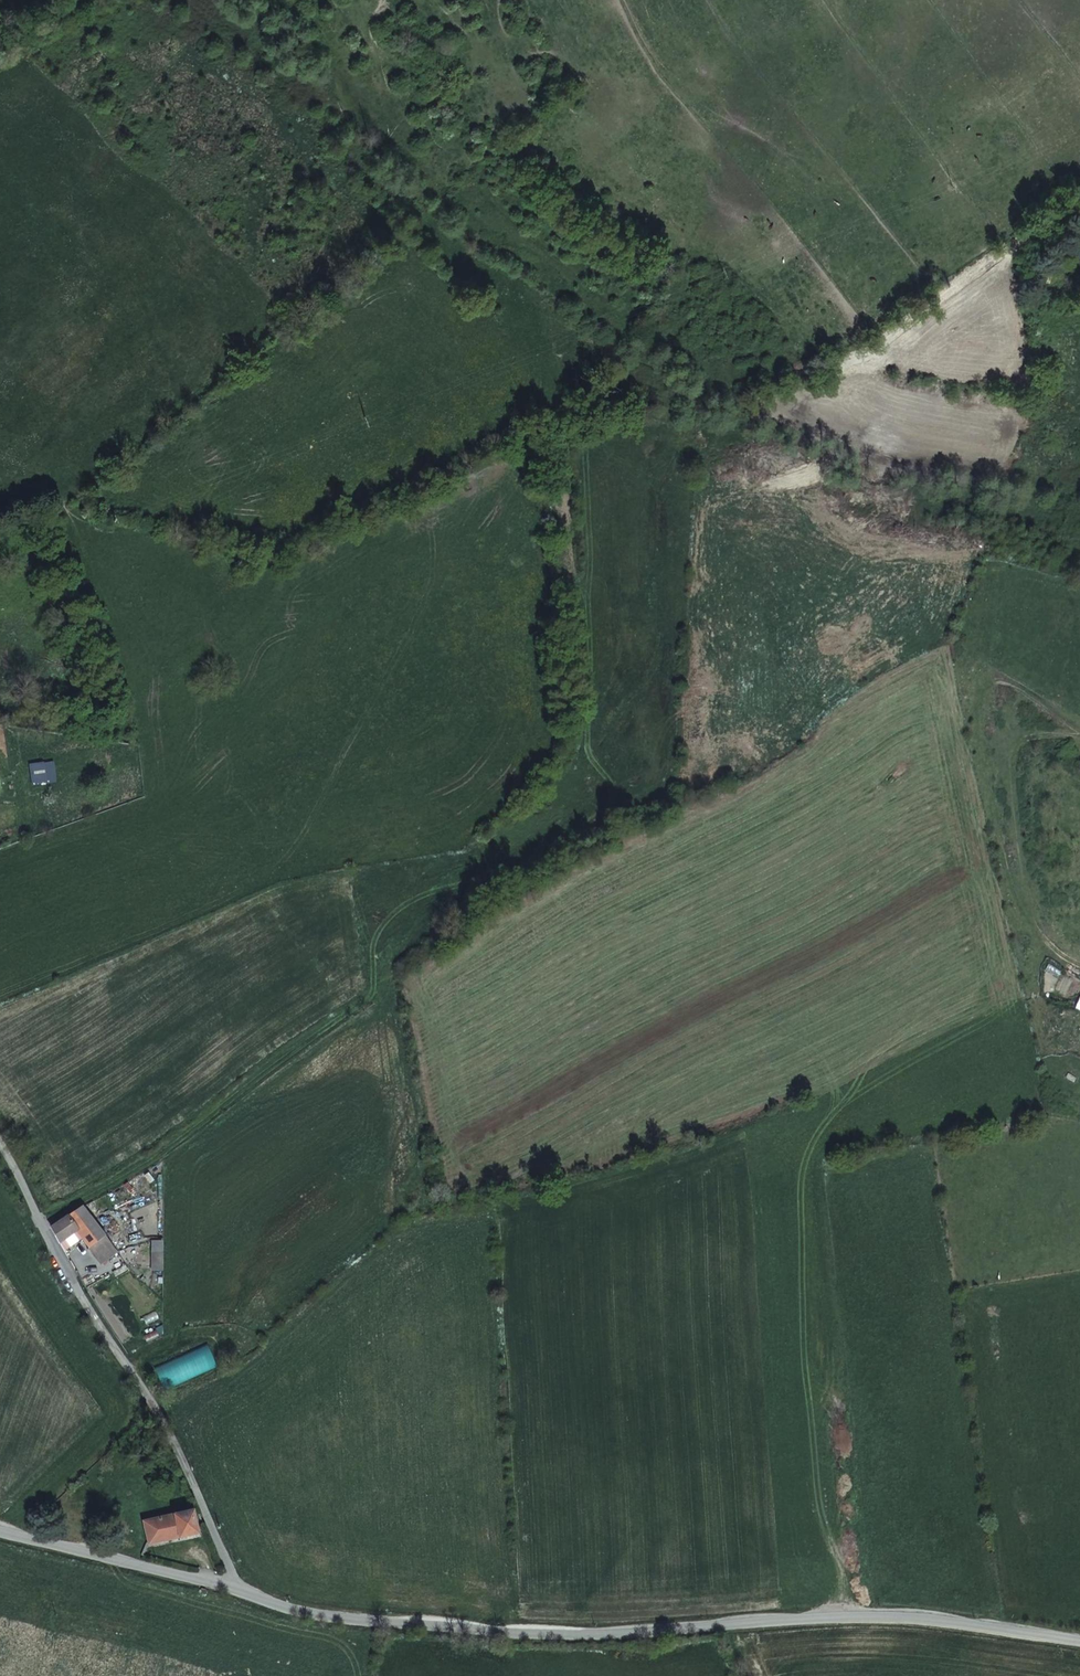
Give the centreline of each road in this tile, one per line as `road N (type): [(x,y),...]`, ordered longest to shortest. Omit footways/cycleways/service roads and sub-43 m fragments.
road 1 (unclassified): [(1079,1637),(912,1613),(634,1633),(324,1612),(233,1584)]
road 2 (unclassified): [(0,1134),(58,1266),(170,1415),(233,1584)]
road 3 (unclassified): [(233,1584),(0,1525)]

